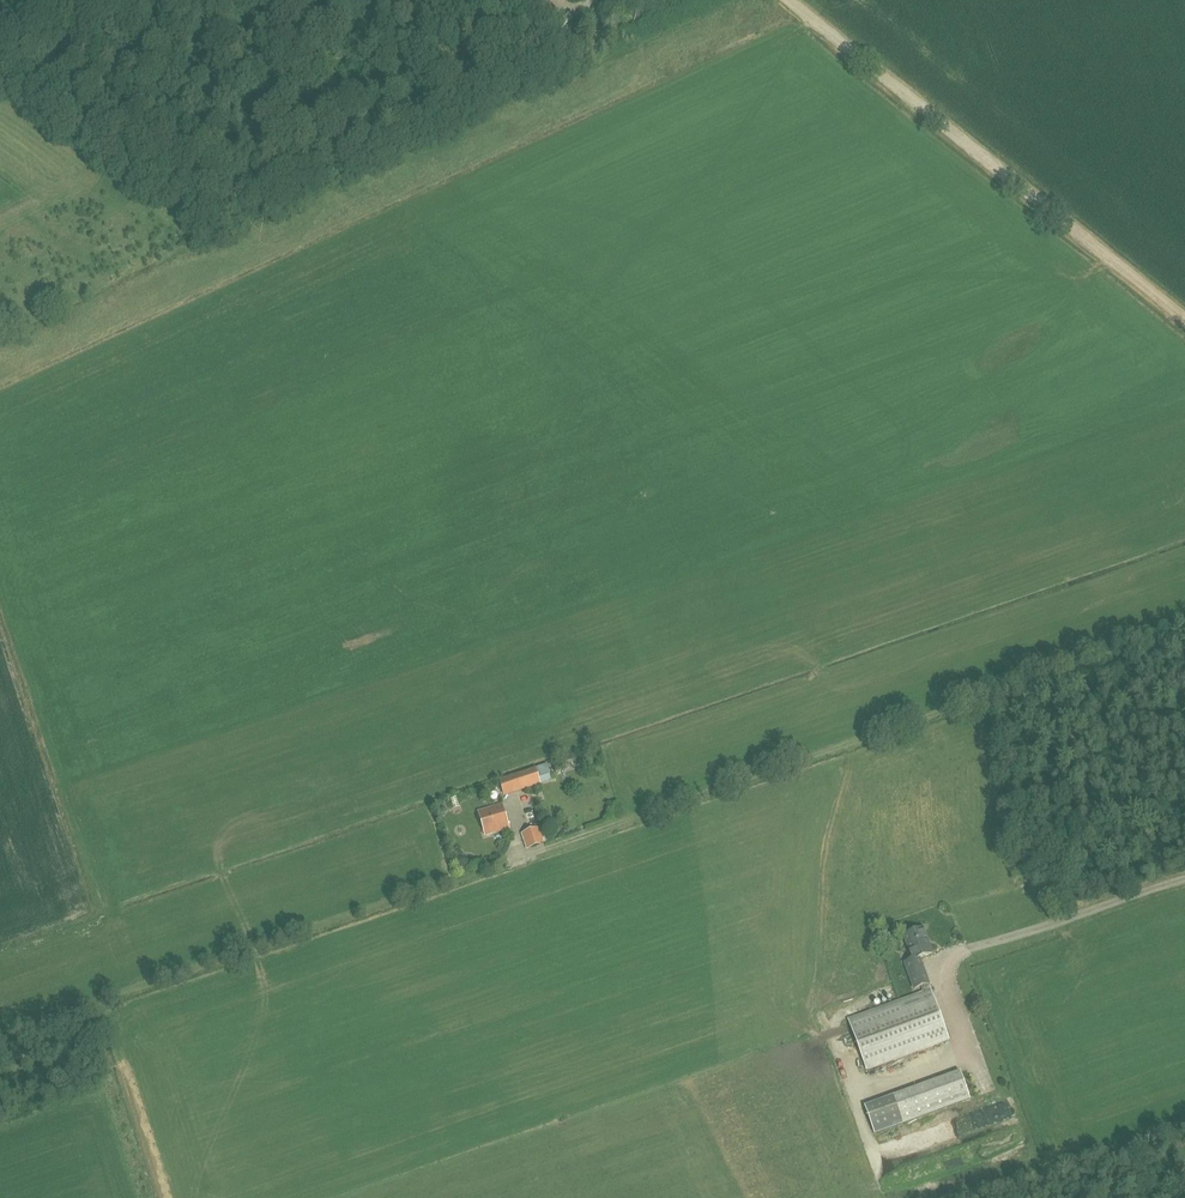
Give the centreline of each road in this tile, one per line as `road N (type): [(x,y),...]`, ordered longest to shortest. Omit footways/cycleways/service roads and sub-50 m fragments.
road 1 (track): [(1184,620),(619,814)]
road 2 (track): [(1184,320),(787,0)]
road 3 (track): [(178,0),(350,136)]

